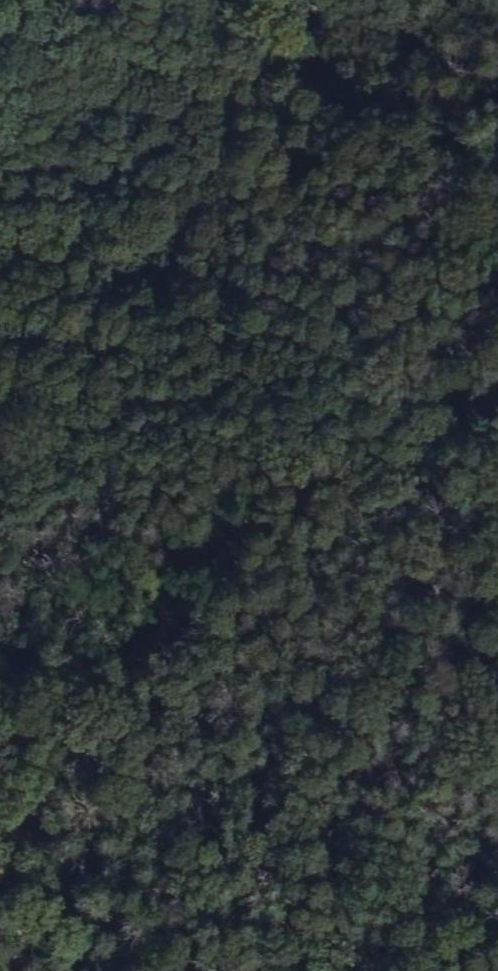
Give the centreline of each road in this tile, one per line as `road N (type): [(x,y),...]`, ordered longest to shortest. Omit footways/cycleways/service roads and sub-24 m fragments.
road 1 (track): [(0,831),(270,521)]
road 2 (track): [(497,359),(367,461),(270,521)]

